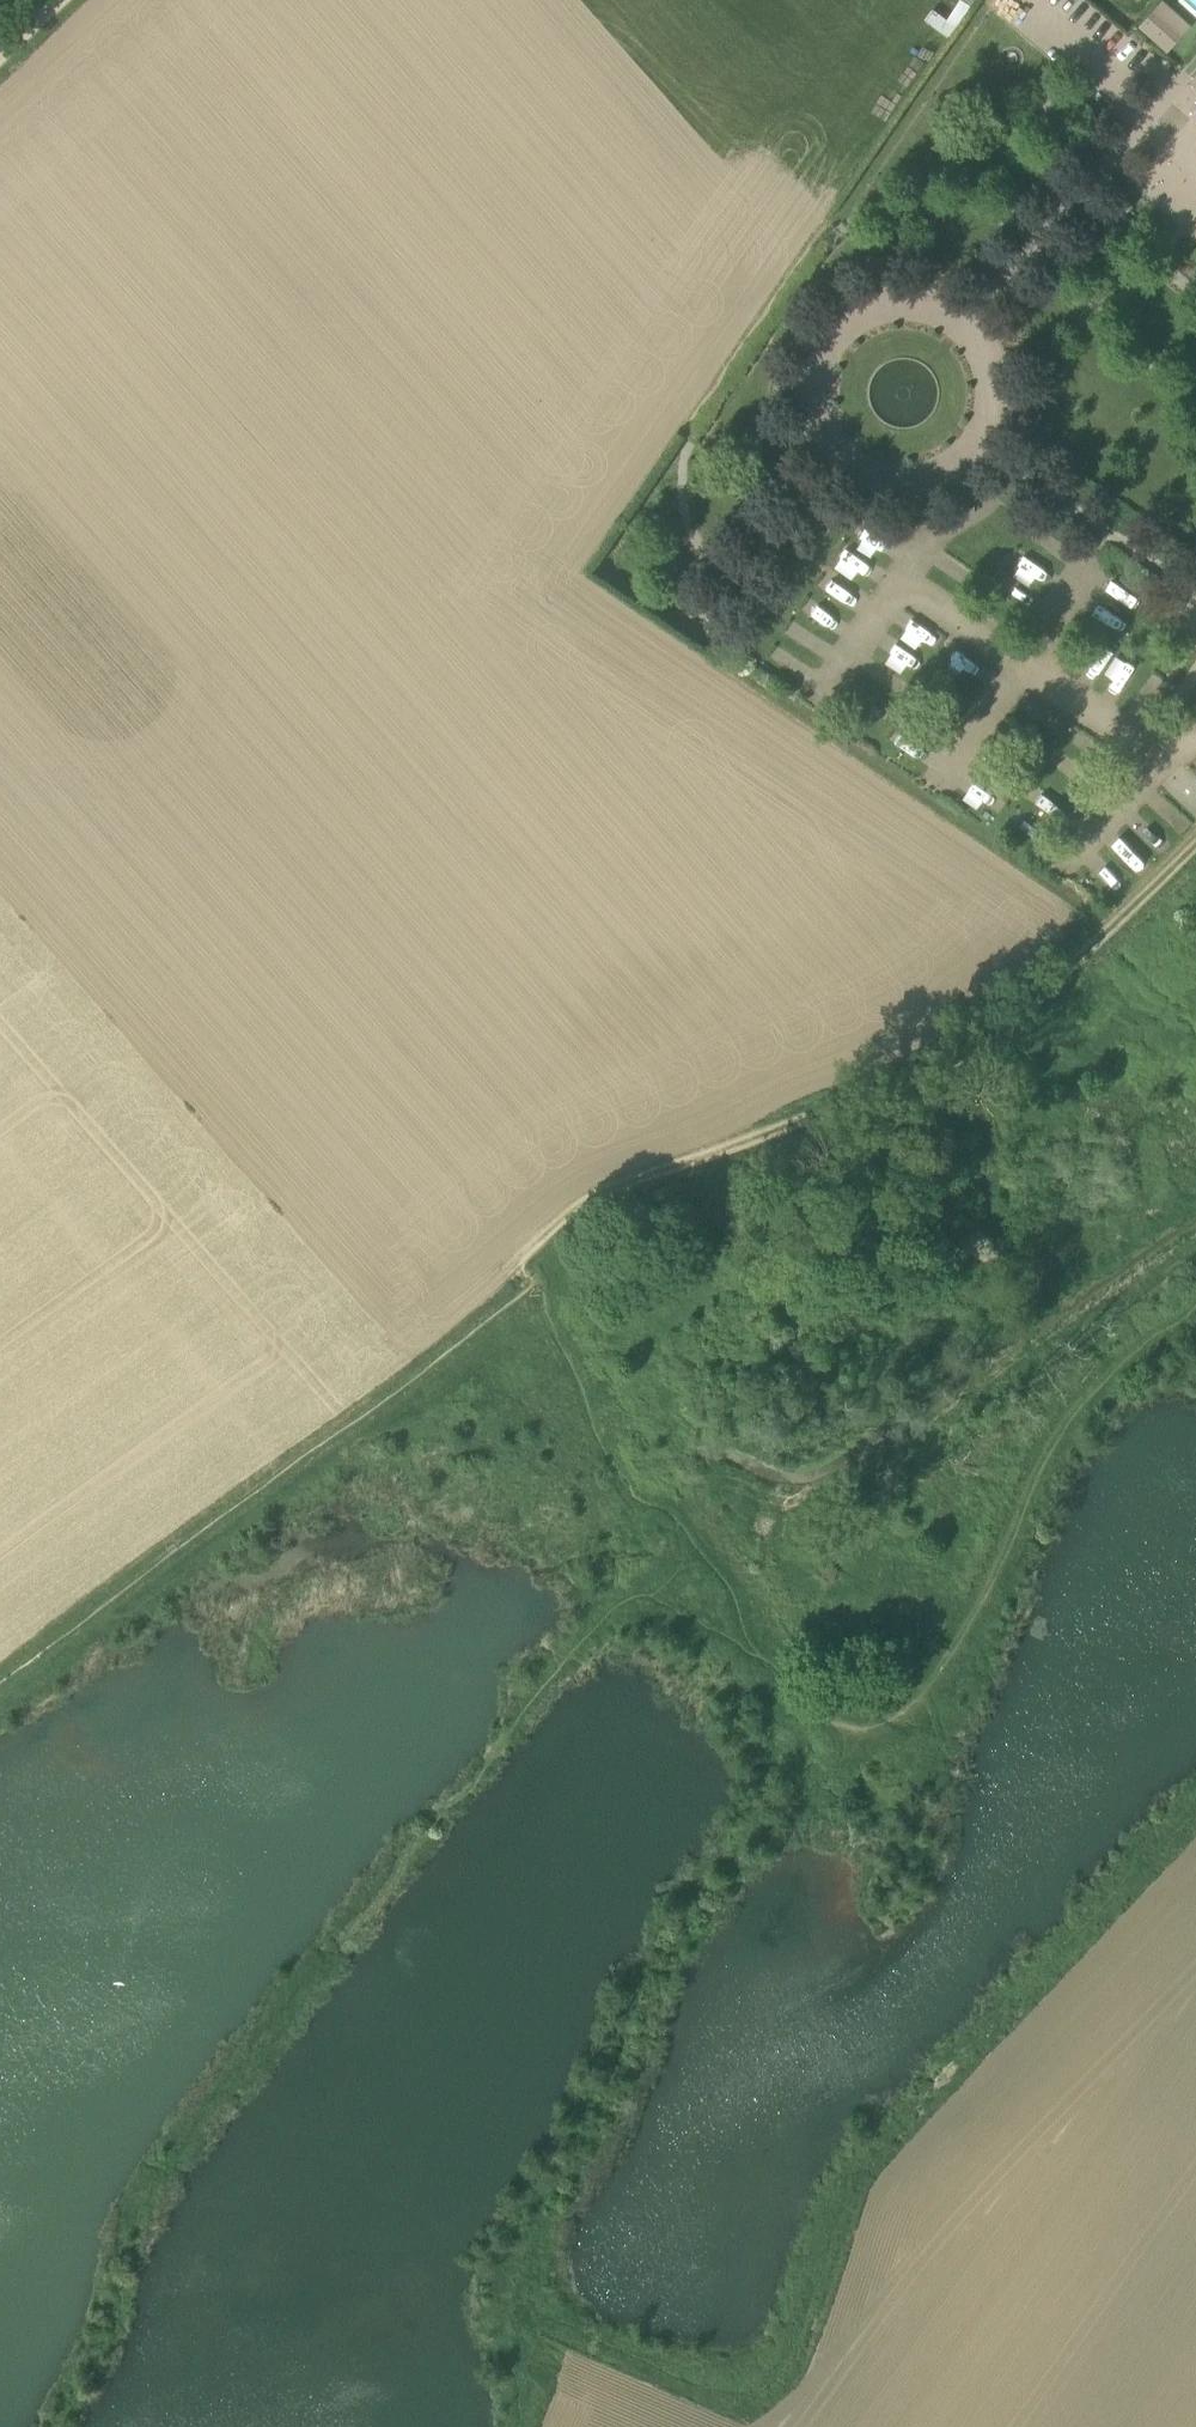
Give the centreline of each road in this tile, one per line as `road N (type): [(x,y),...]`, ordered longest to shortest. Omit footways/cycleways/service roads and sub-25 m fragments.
road 1 (track): [(534,1283),(622,1468),(624,1488),(672,1517),(725,1583),(758,1652),(807,1708),(878,1734),(897,1728),(945,1682),(1051,1453),(1130,1370),(1195,1320)]
road 2 (track): [(515,1259),(547,1229),(593,1203),(923,1072),(1195,850)]

